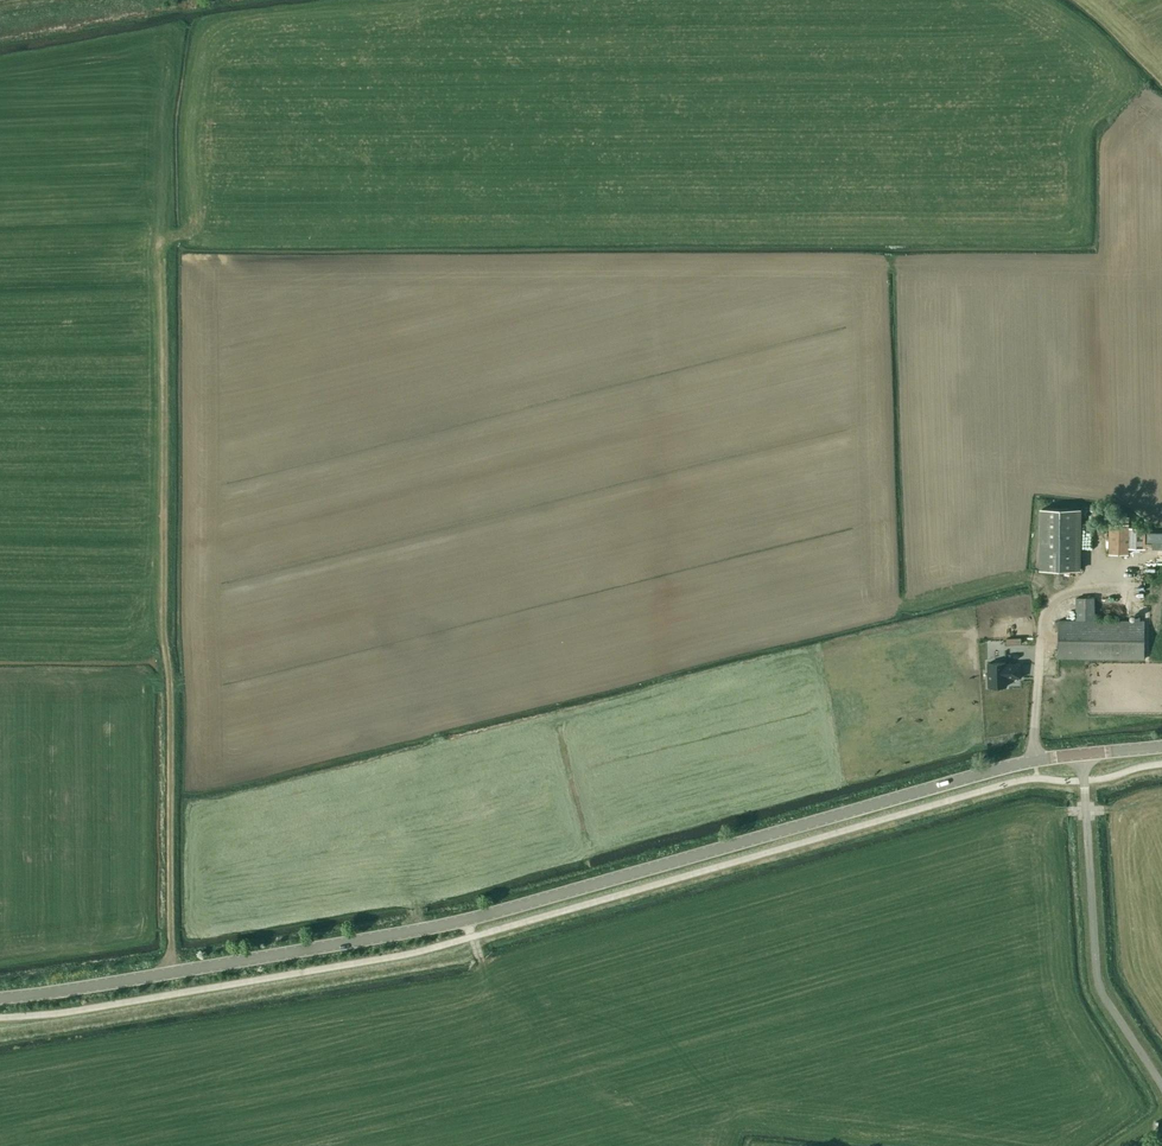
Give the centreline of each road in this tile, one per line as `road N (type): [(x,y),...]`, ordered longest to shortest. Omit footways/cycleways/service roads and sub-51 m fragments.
road 1 (tertiary): [(0,998),(475,918),(1019,764),(1081,753)]
road 2 (unclassified): [(1081,753),(1100,988),(1161,1085)]

